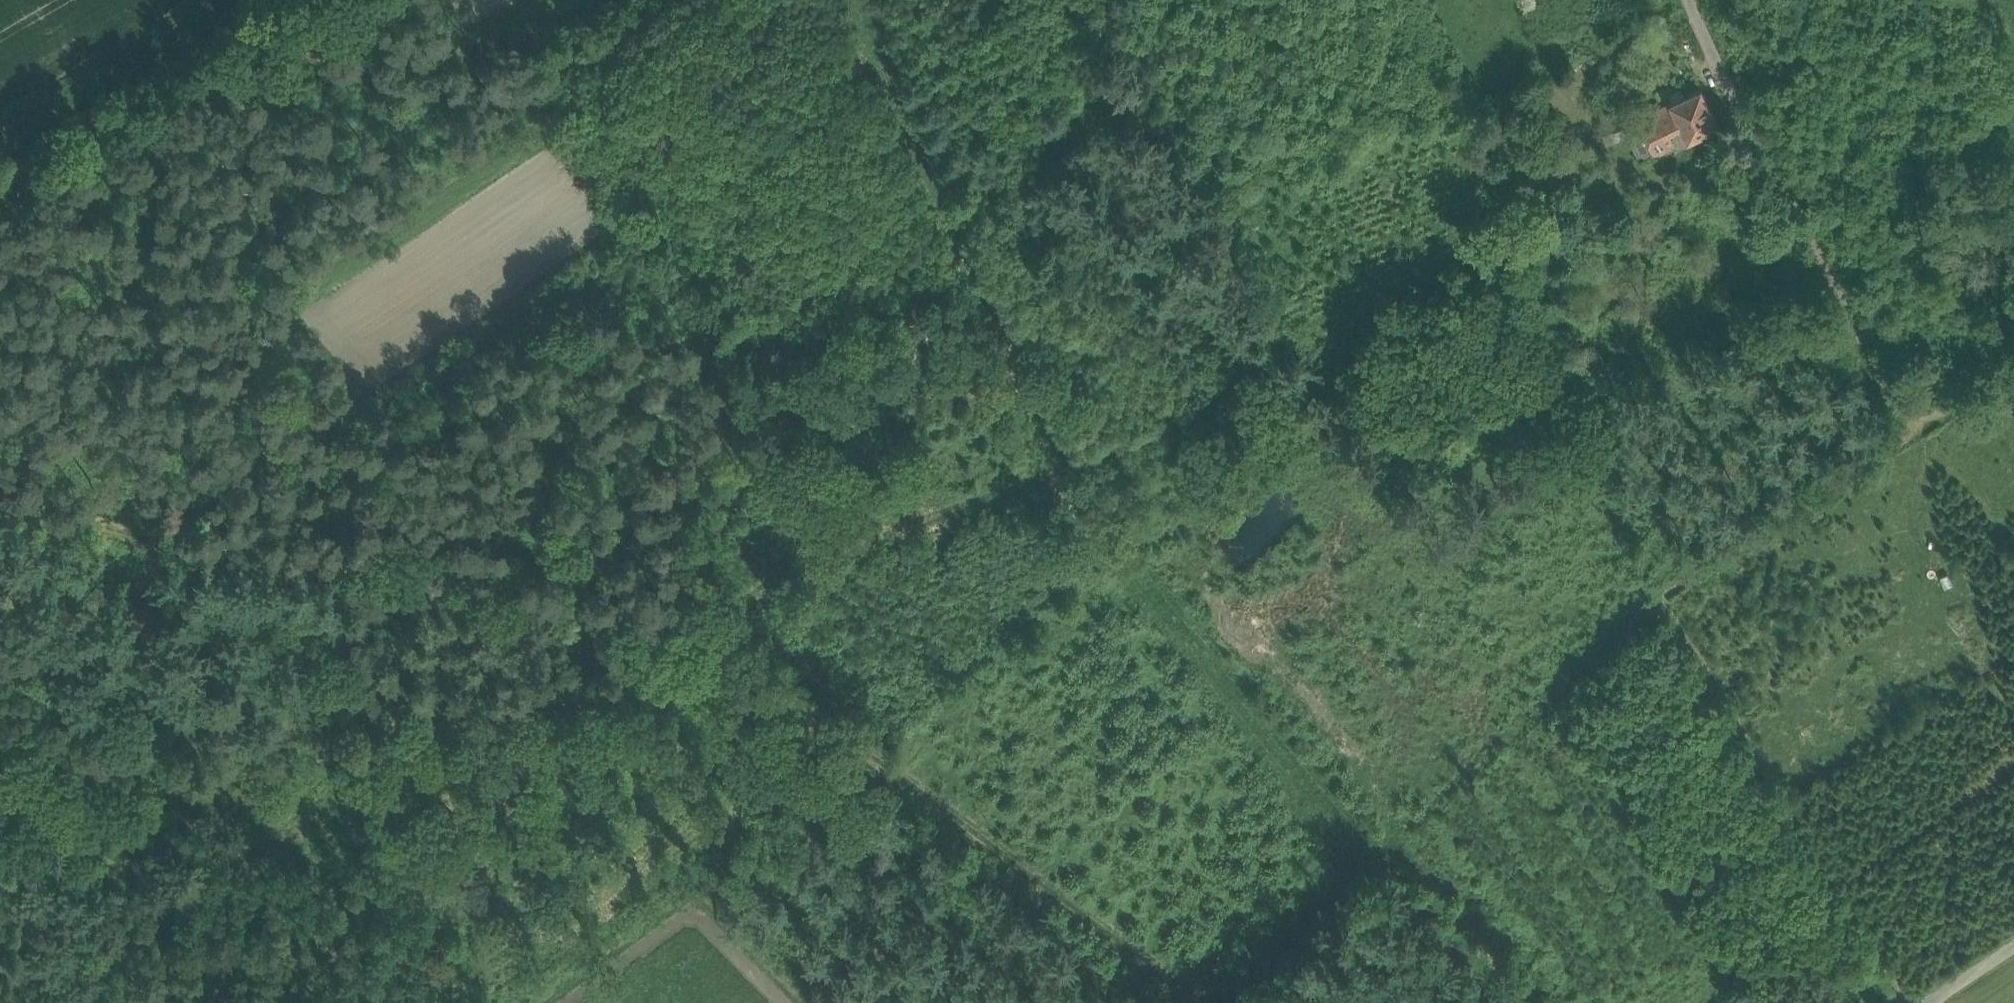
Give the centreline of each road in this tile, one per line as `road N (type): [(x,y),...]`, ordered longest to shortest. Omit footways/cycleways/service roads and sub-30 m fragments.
road 1 (track): [(2013,387),(1951,423),(1763,135),(1698,0)]

